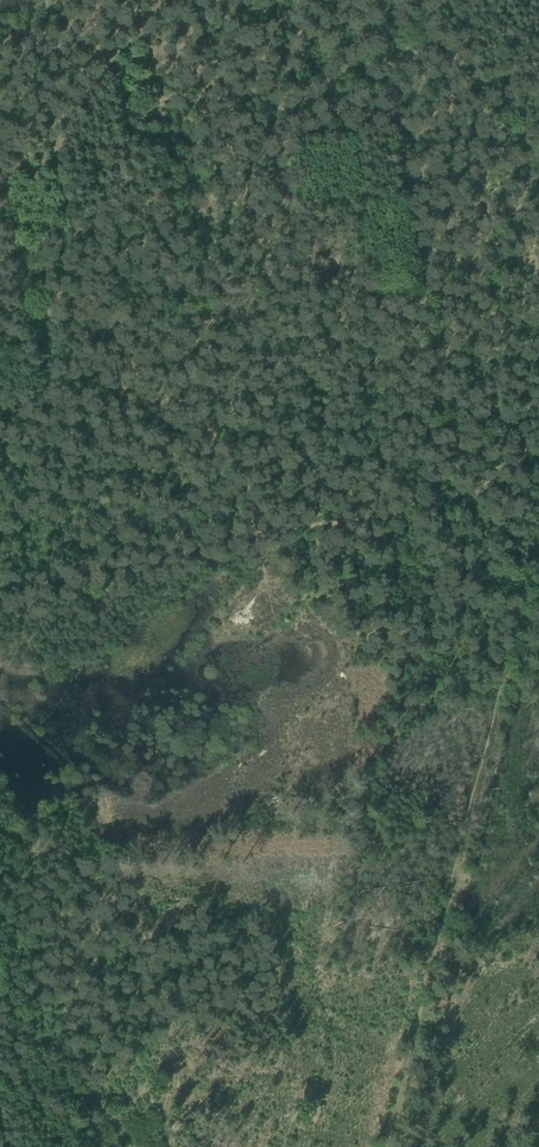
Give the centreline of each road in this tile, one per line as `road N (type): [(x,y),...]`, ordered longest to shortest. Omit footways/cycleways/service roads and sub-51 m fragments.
road 1 (track): [(538,524),(392,1146)]
road 2 (track): [(0,595),(459,507),(487,494),(538,437)]

